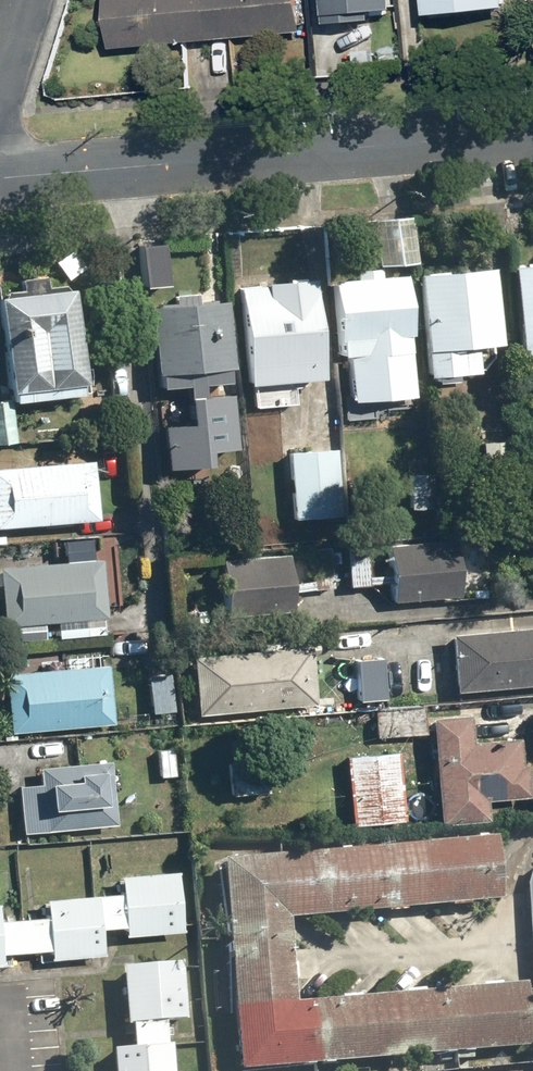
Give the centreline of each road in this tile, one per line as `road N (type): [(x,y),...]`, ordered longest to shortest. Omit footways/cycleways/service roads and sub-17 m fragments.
road 1 (residential): [(0,175),(532,130)]

